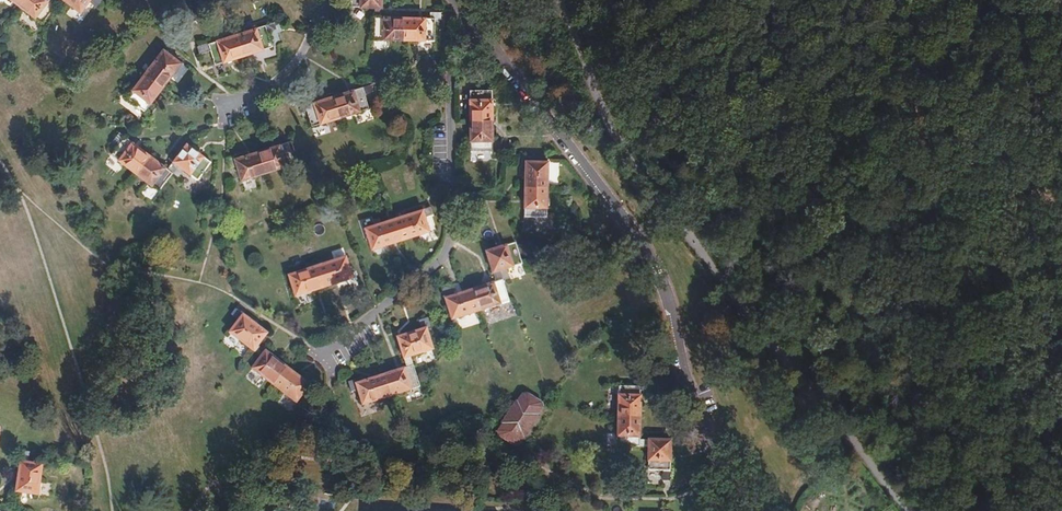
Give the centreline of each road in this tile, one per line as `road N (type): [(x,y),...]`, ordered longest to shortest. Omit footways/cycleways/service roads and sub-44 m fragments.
road 1 (motorway): [(70,510),(422,0)]
road 2 (motorway): [(384,0),(43,510)]
road 3 (residential): [(752,510),(681,389),(648,261),(460,0)]
road 4 (residential): [(323,351),(411,286),(446,242),(447,0)]
road 5 (residential): [(215,97),(284,73),(325,0)]
road 6 (track): [(585,72),(685,0)]

